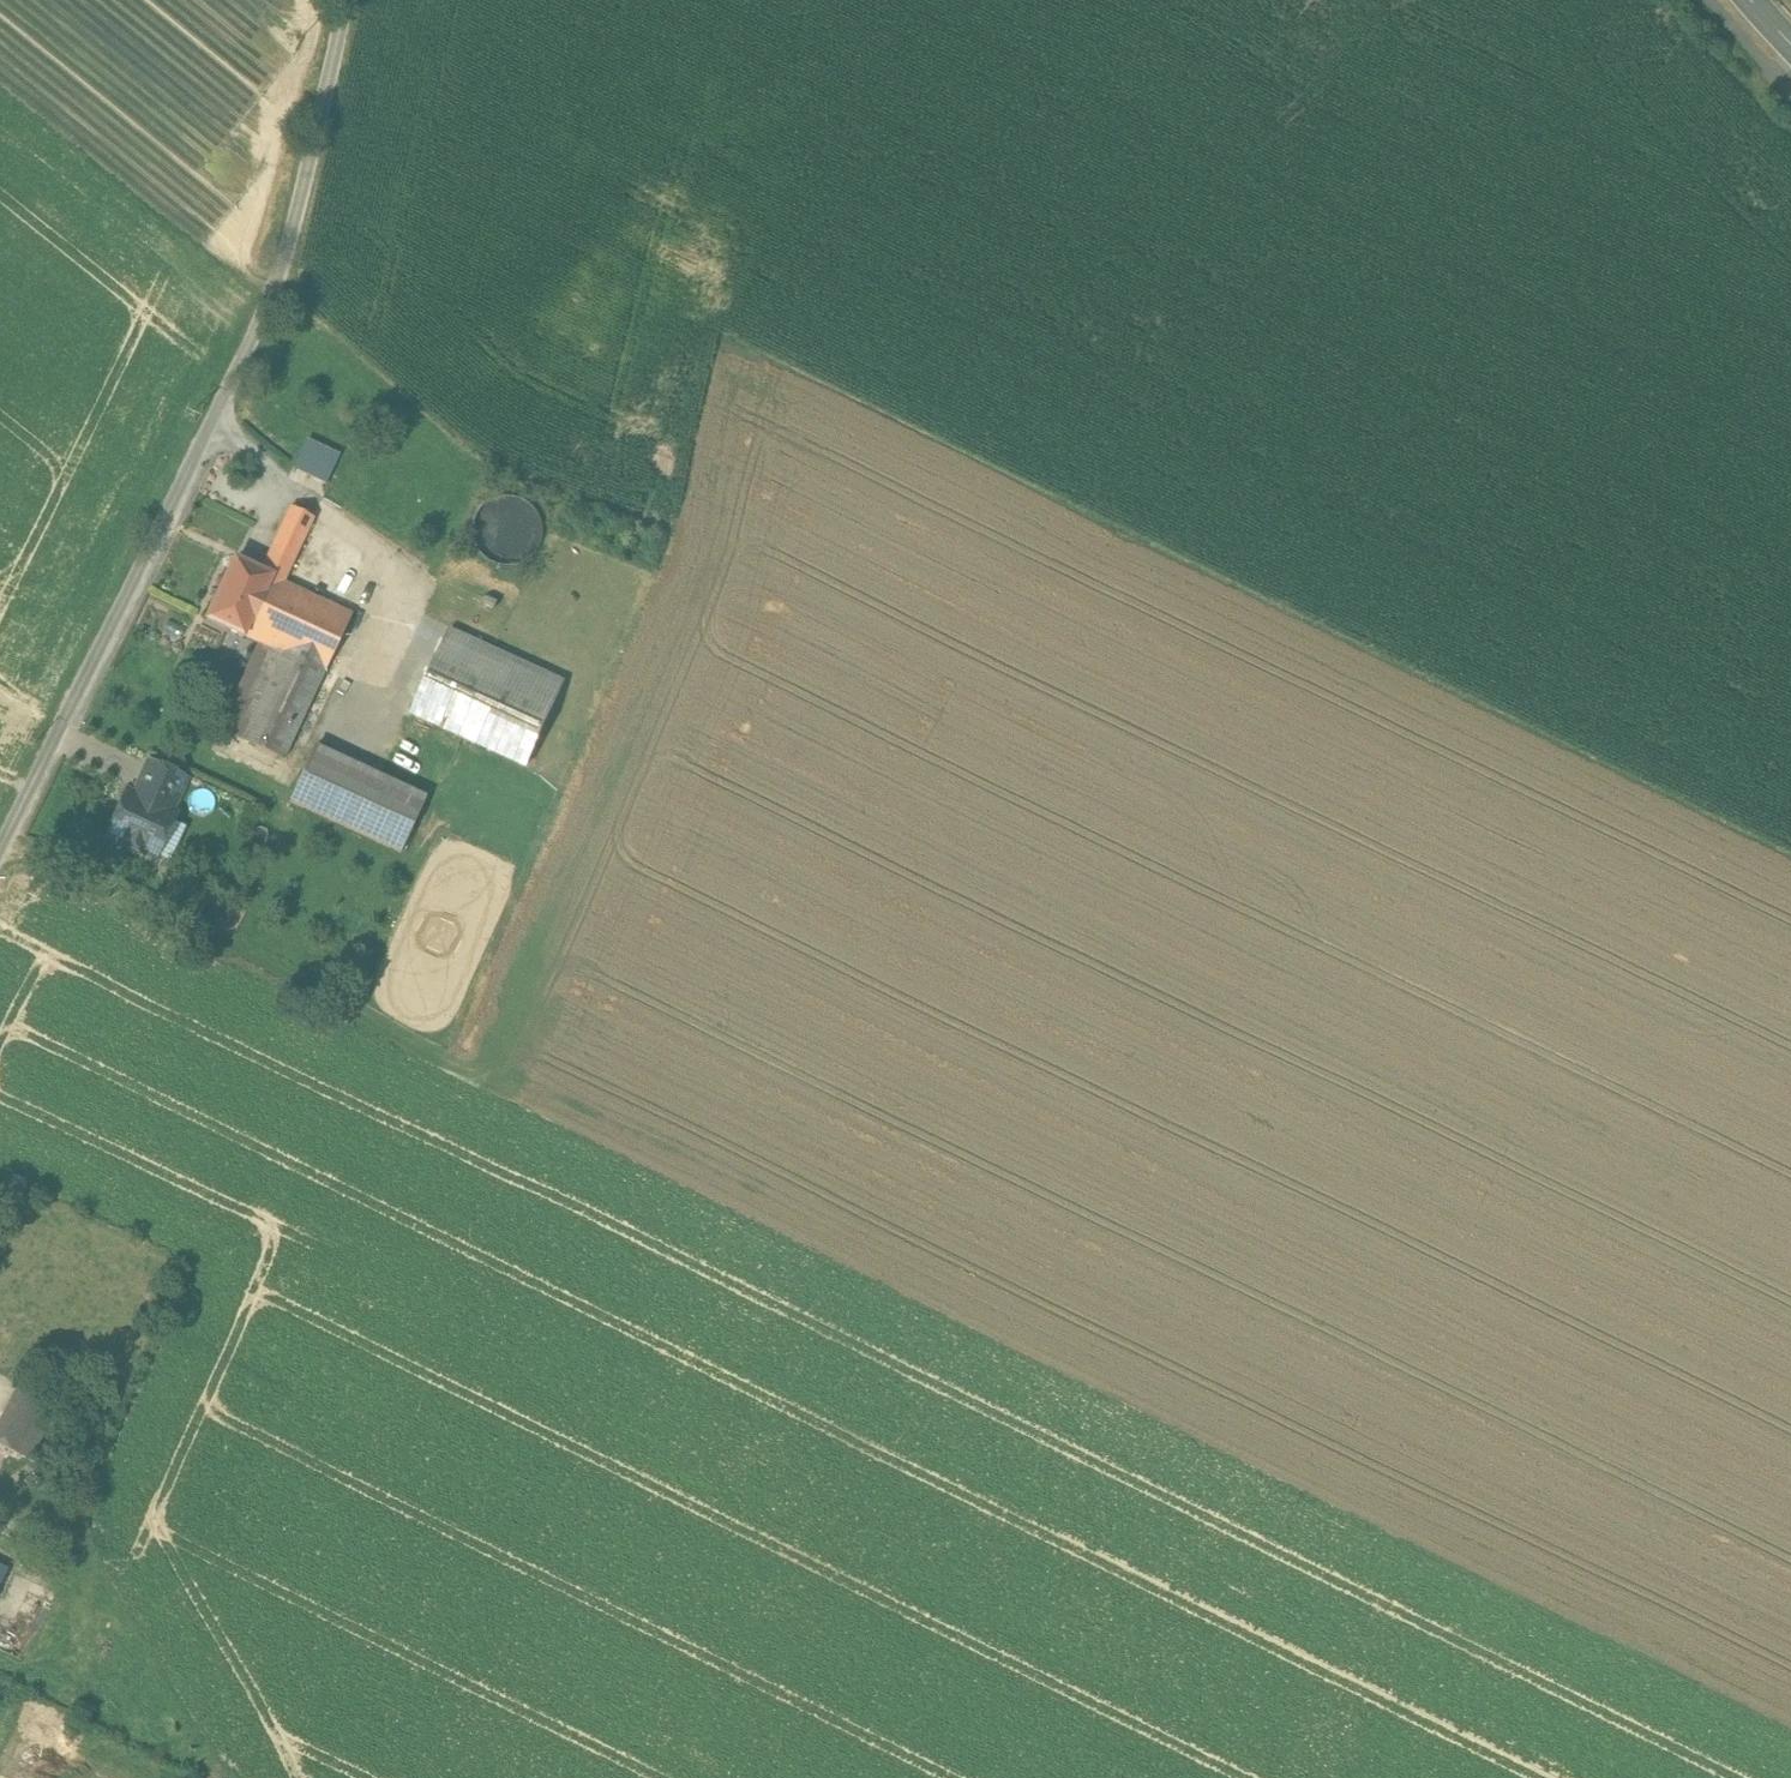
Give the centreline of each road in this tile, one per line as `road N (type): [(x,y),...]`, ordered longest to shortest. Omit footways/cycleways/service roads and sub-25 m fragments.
road 1 (unclassified): [(348,0),(277,281),(0,847)]

